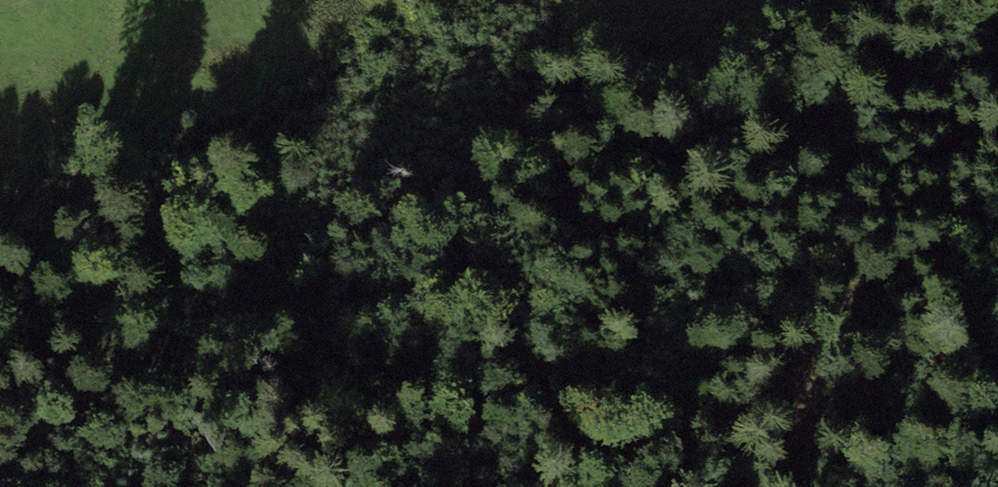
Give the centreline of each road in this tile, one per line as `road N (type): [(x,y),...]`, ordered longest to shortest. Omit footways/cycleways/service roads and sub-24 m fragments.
road 1 (track): [(0,308),(124,220),(241,151),(407,77),(454,42)]
road 2 (track): [(498,486),(553,465),(619,457),(811,377)]
road 3 (track): [(9,303),(95,150),(136,0)]
road 4 (track): [(775,486),(800,453),(814,413),(812,333),(823,310),(862,281)]

